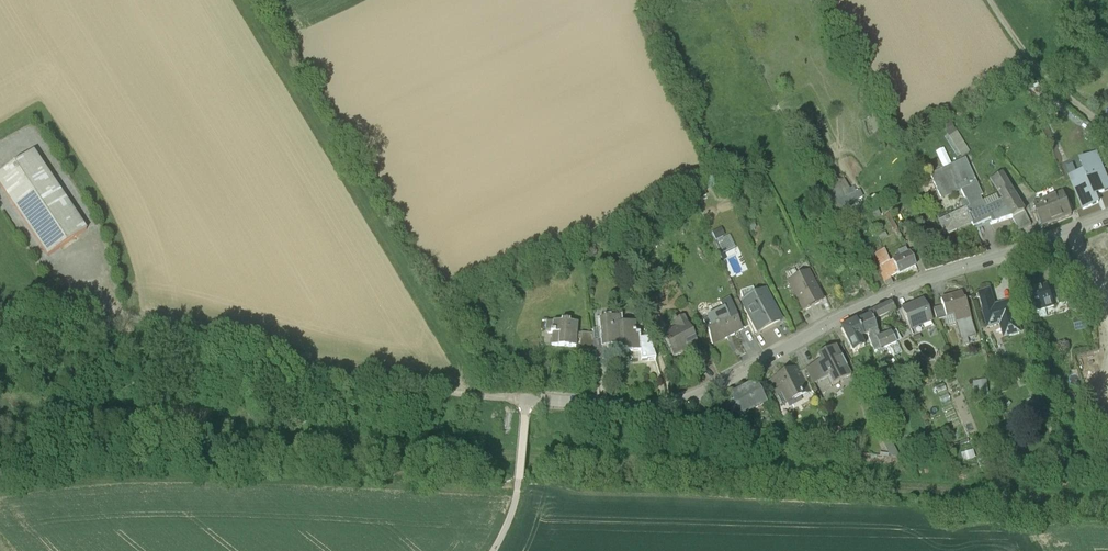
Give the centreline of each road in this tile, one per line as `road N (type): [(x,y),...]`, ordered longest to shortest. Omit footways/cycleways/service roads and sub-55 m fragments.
road 1 (unclassified): [(495,550),(521,483),(529,409),(662,409),(889,292),(1107,218)]
road 2 (track): [(529,409),(352,384),(72,310)]
road 3 (track): [(991,0),(1039,70),(1107,138)]

